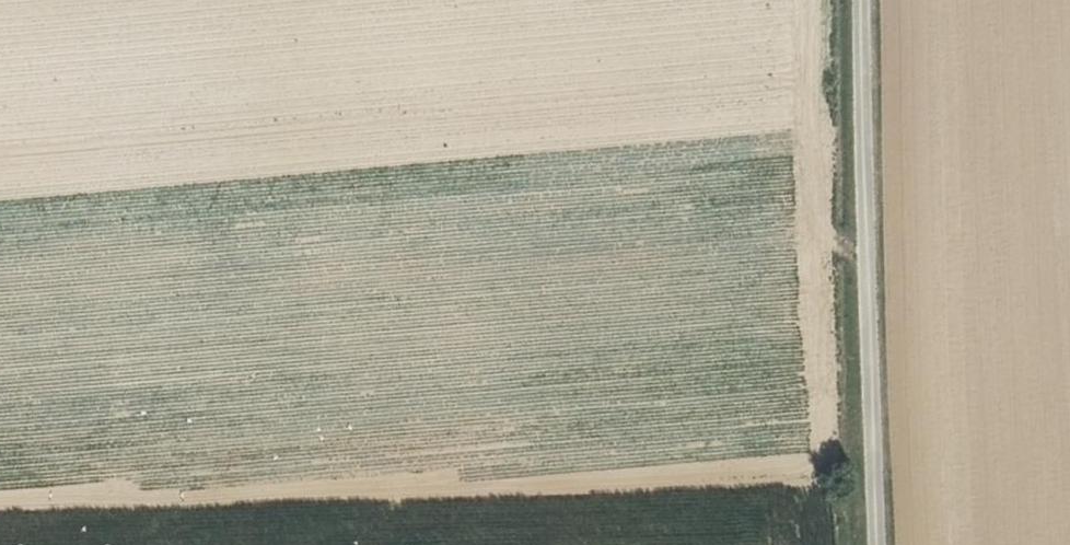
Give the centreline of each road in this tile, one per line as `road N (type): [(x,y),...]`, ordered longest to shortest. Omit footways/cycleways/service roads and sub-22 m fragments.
road 1 (unclassified): [(896,544),(867,0)]

